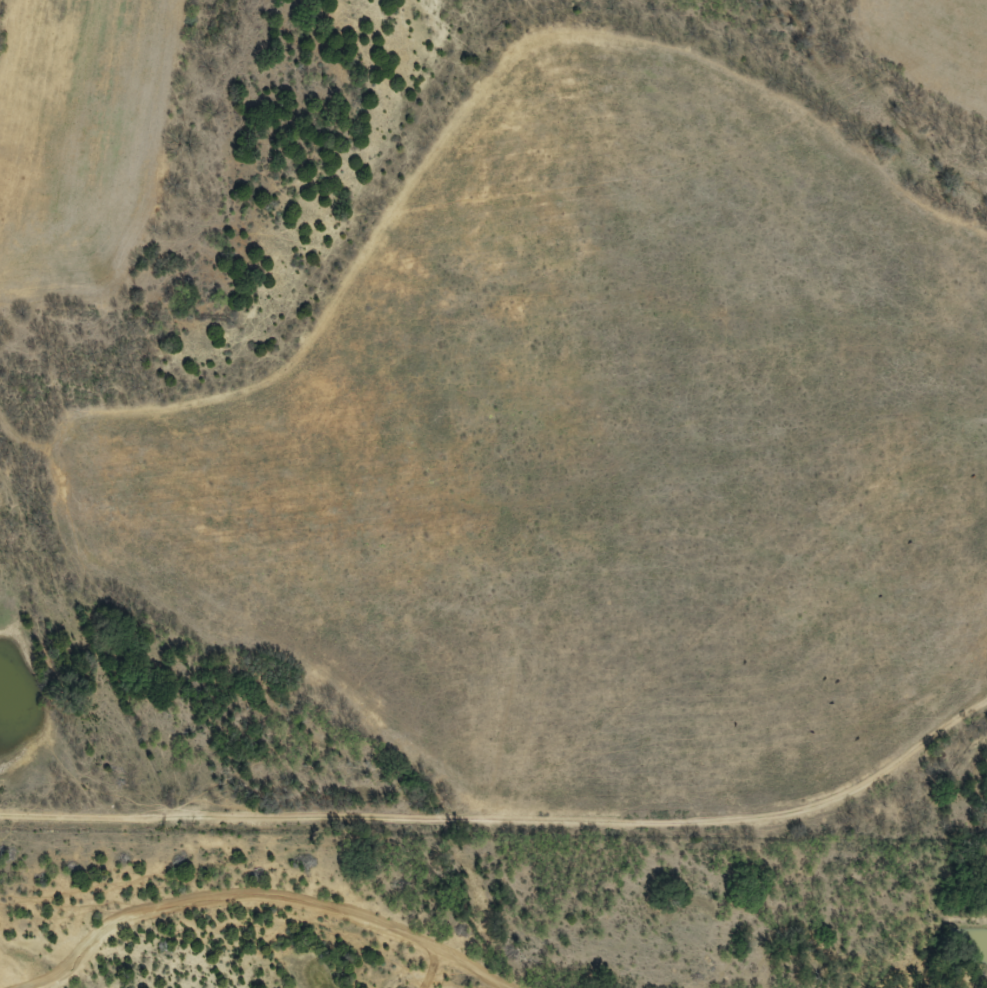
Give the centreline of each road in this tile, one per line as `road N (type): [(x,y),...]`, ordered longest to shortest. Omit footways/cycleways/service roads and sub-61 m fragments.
road 1 (residential): [(0,808),(770,819),(986,734)]

